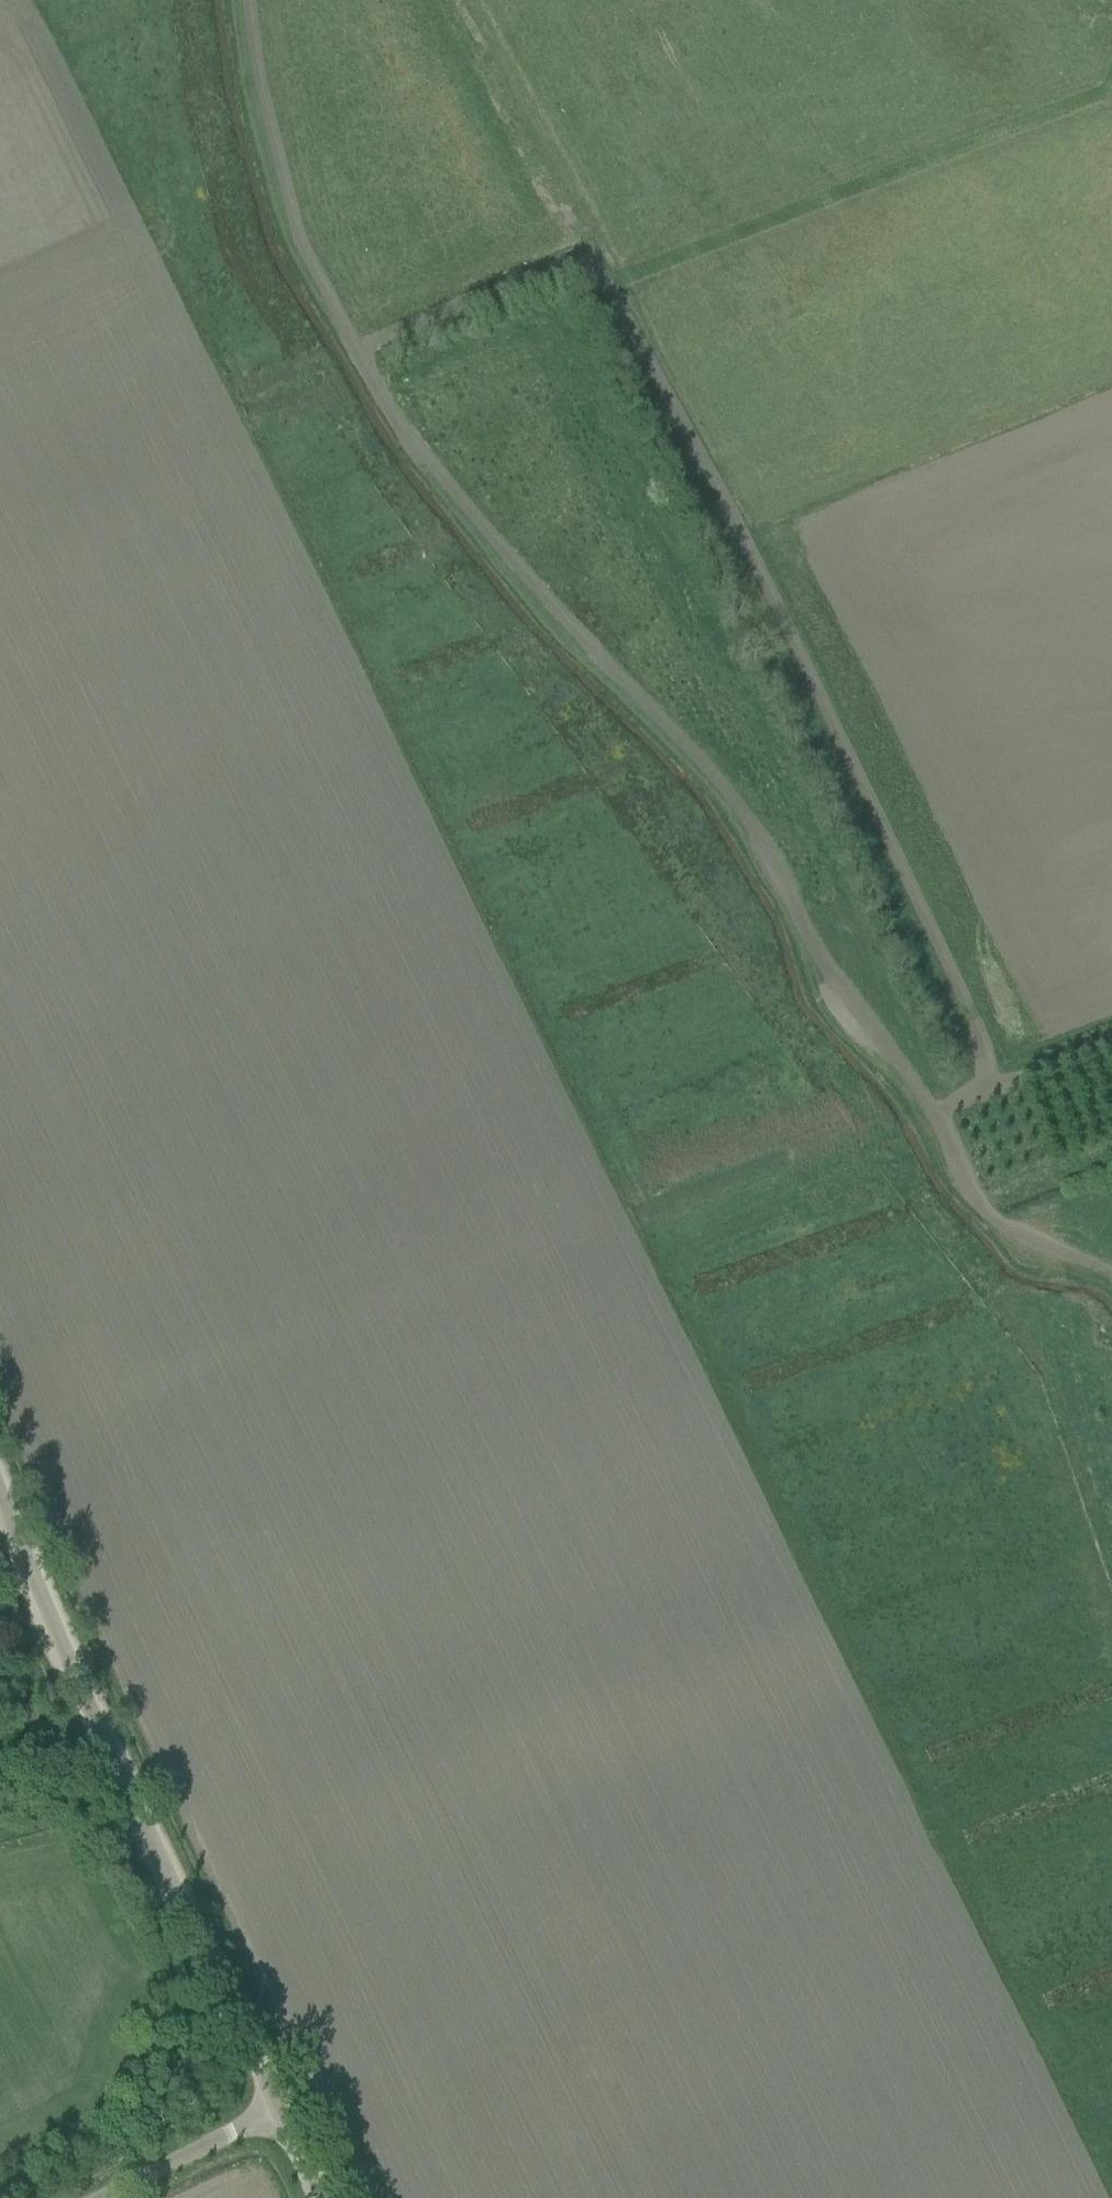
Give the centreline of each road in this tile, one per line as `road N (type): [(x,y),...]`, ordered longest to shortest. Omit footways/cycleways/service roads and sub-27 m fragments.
road 1 (track): [(1111,1269),(997,1219),(713,790),(522,589),(406,438),(355,347)]
road 2 (unclassified): [(277,2120),(0,1481)]
road 3 (track): [(932,1112),(1111,1044)]
road 4 (unclassified): [(111,2197),(277,2120)]

